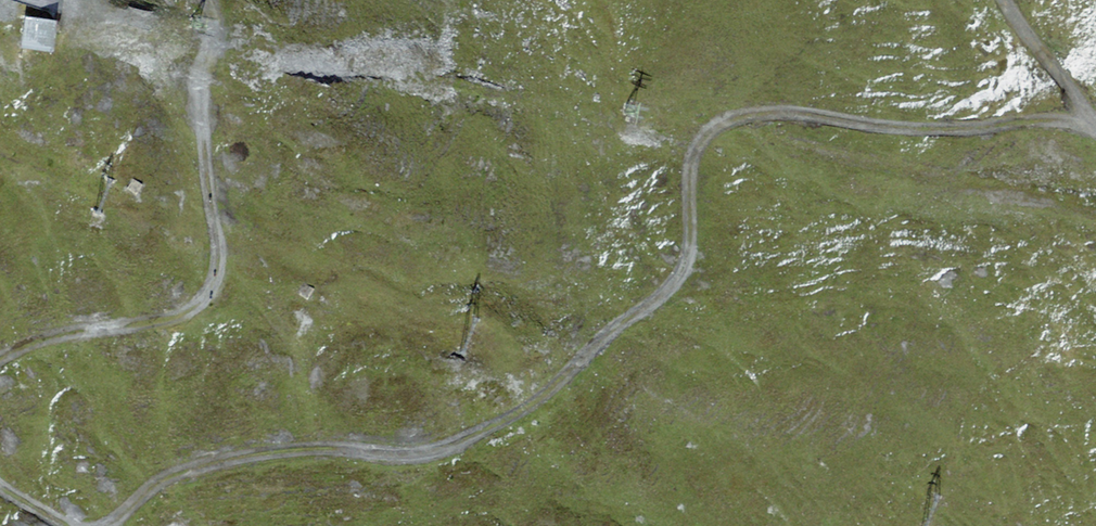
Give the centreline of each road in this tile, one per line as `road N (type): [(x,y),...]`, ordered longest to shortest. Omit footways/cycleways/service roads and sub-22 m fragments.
road 1 (track): [(1084,120),(956,126),(742,109),(687,154),(684,275),(509,422),(397,458),(244,447),(101,525)]
road 2 (track): [(0,359),(48,328),(185,315),(217,252),(200,142),(220,52),(211,0)]
road 3 (track): [(1010,0),(1084,120),(1095,124)]

